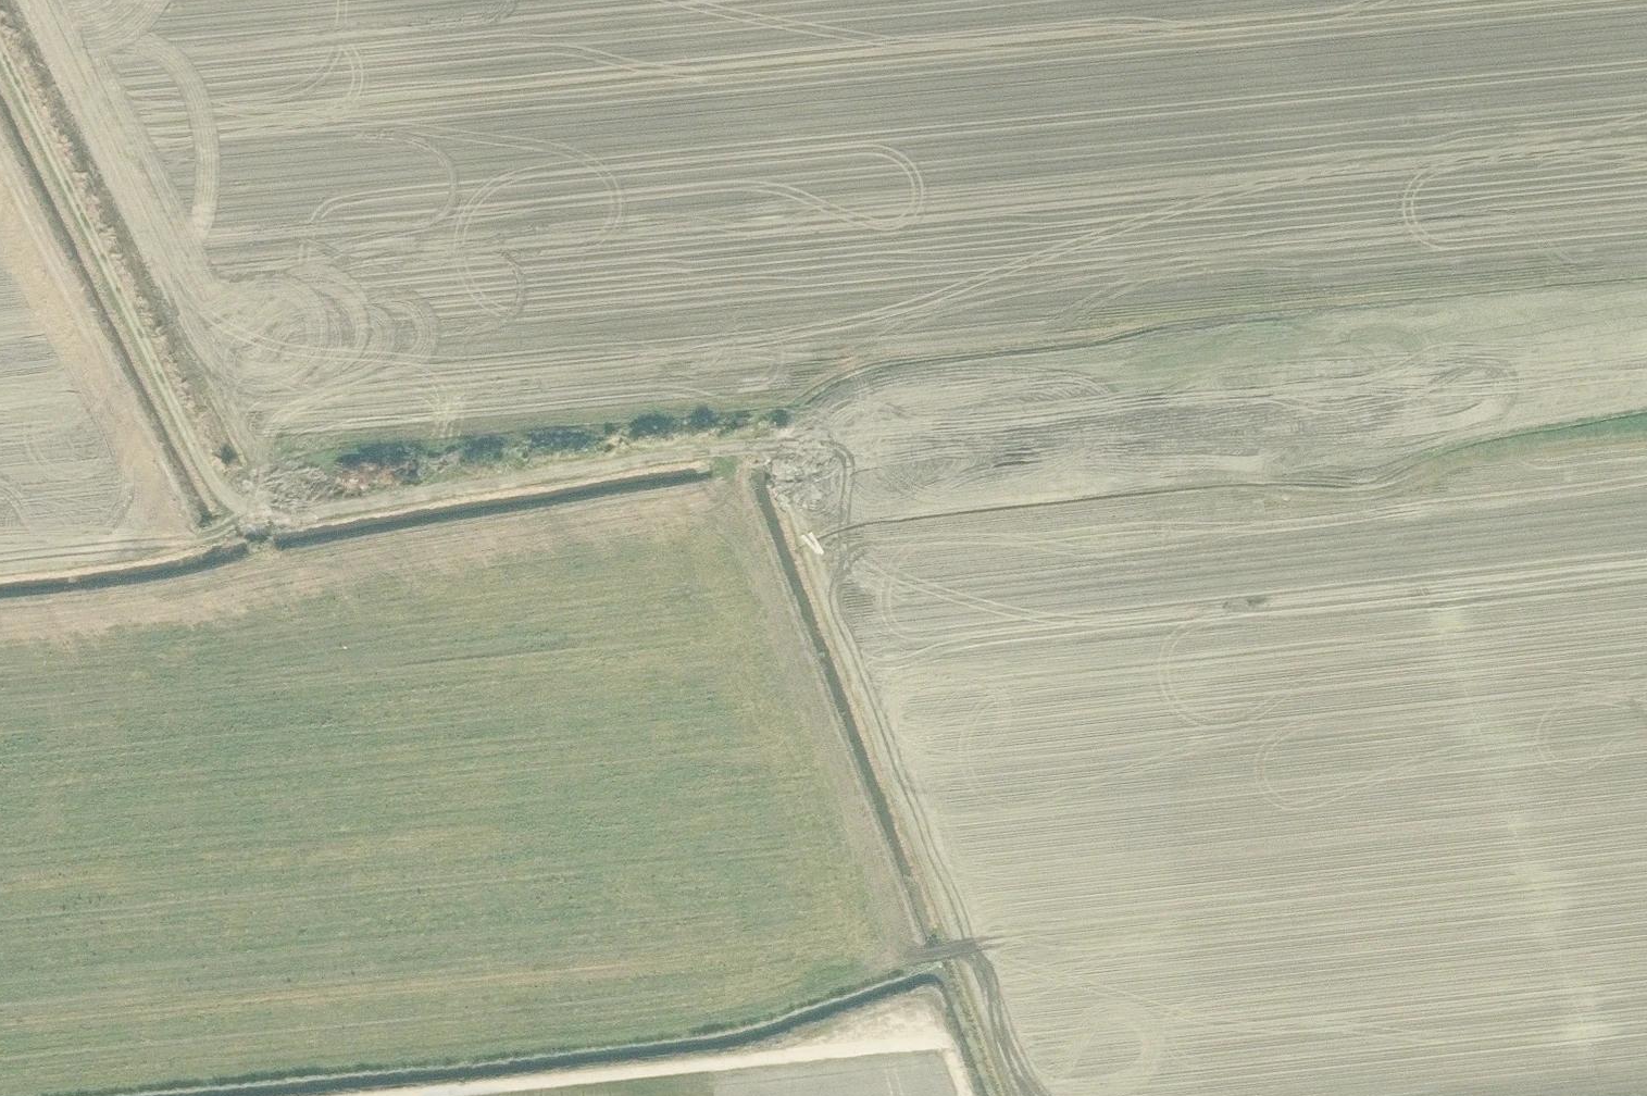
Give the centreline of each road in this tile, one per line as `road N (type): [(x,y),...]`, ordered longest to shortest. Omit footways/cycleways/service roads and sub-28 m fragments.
road 1 (track): [(0,50),(194,449),(235,498),(258,510),(286,516),(754,444),(860,444)]
road 2 (track): [(376,1095),(943,1038),(967,1095)]

